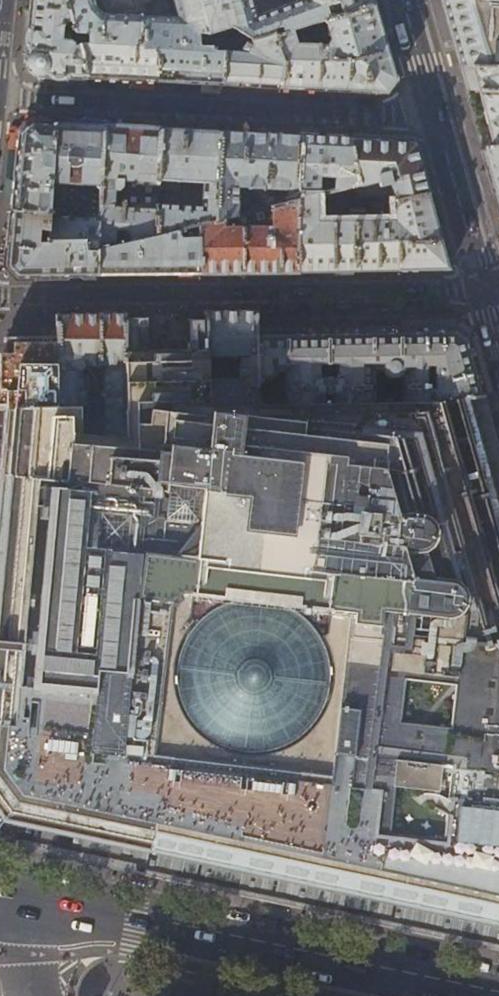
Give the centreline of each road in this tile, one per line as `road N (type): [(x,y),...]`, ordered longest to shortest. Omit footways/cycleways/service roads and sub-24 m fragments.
road 1 (primary): [(498,995),(0,893)]
road 2 (residential): [(0,295),(487,284)]
road 3 (residential): [(441,118),(0,100)]
road 4 (secondary): [(441,118),(487,284)]
road 5 (secondary): [(408,0),(441,118)]

